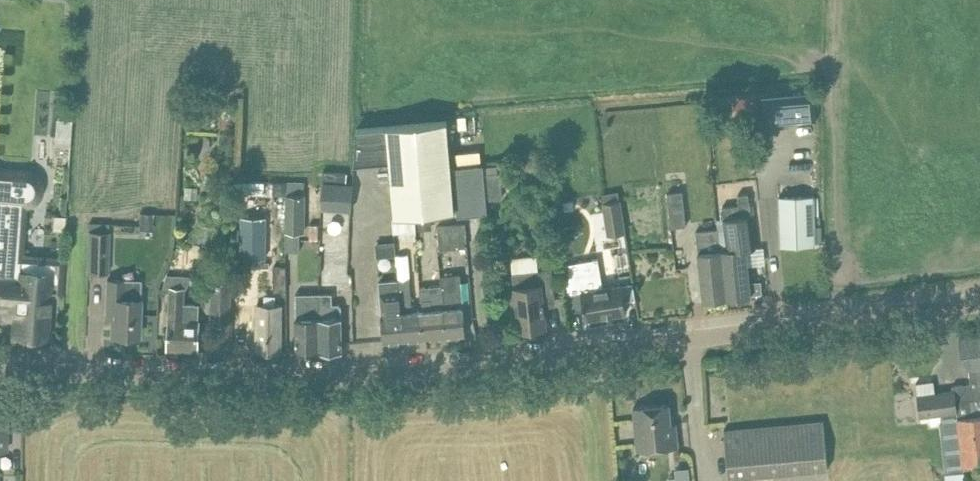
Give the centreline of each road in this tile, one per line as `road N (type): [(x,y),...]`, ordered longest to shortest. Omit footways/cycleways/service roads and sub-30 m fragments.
road 1 (residential): [(0,366),(253,379),(359,375),(979,303)]

